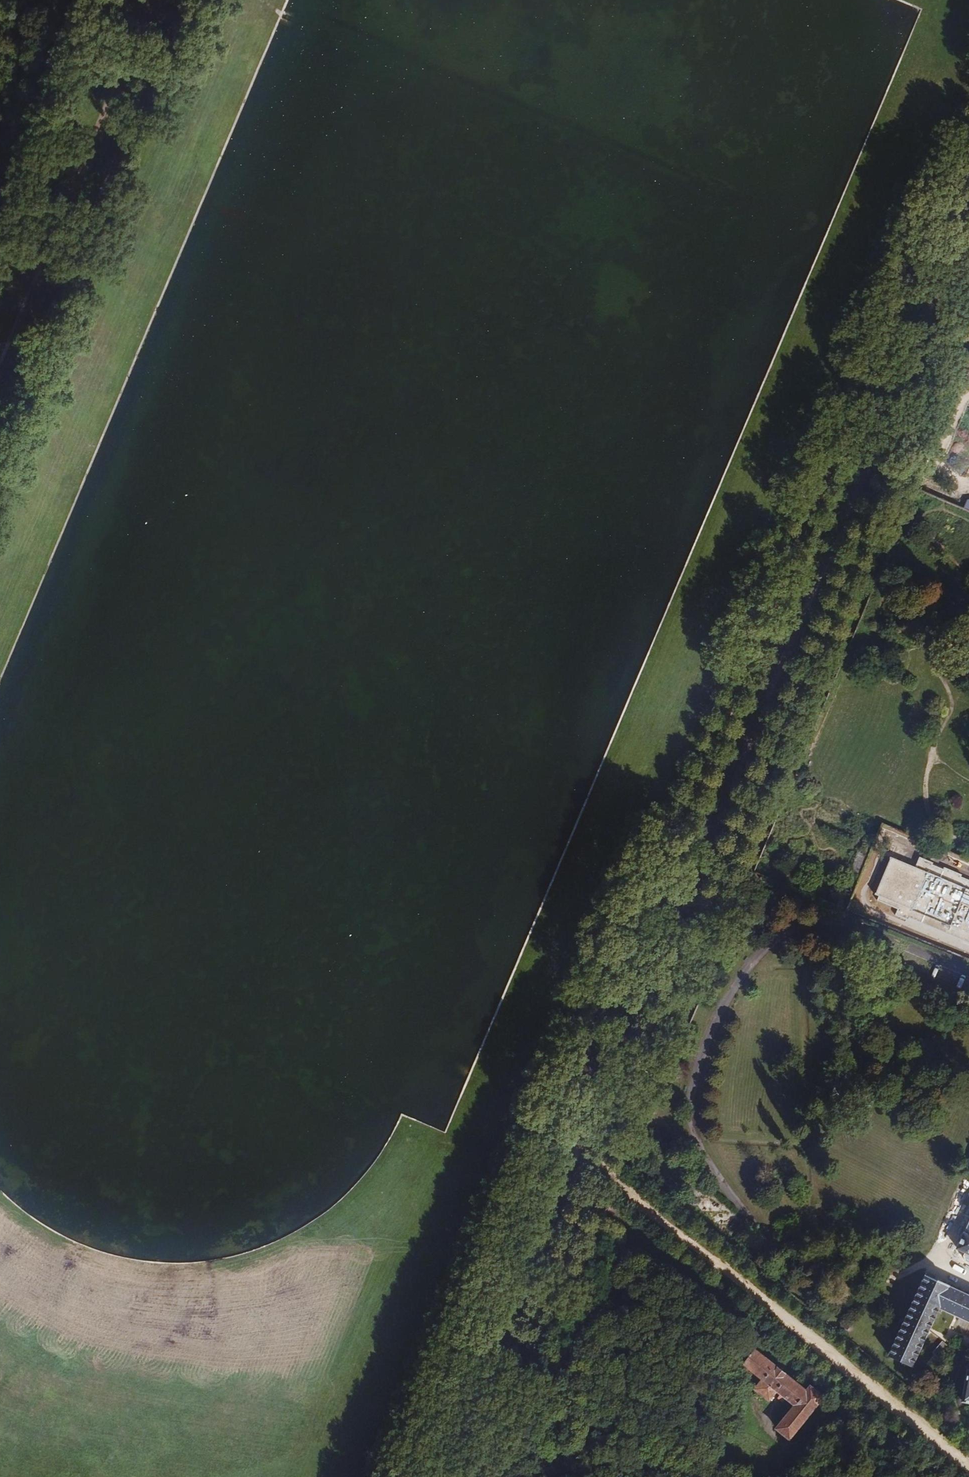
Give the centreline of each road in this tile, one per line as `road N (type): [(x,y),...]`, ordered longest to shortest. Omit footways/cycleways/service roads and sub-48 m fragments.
road 1 (track): [(578,1146),(968,1464)]

